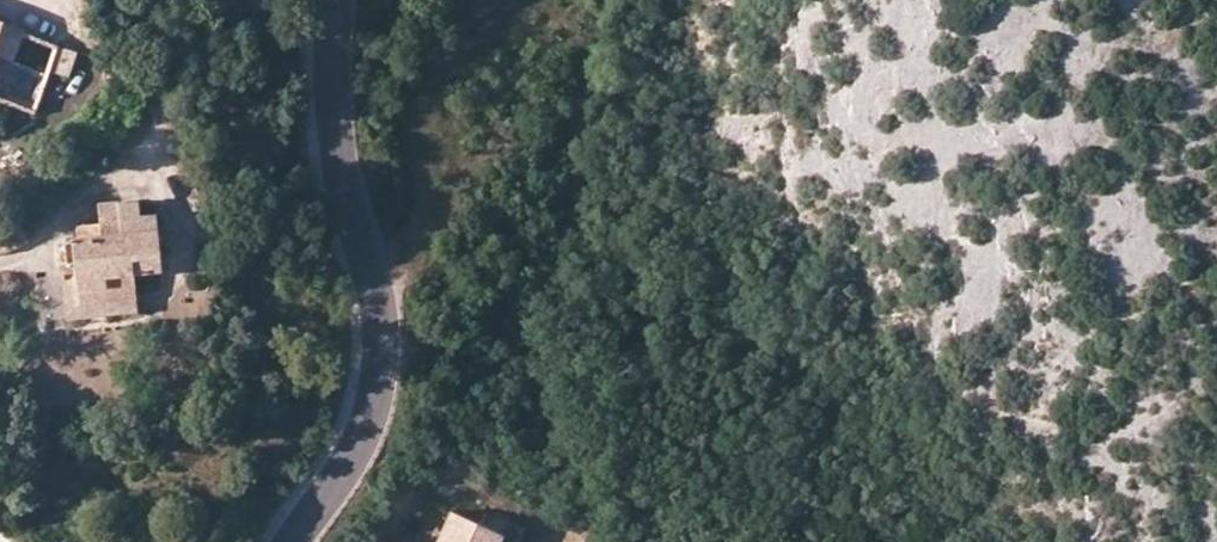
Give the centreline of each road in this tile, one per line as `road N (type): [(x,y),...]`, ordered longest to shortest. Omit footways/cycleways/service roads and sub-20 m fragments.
road 1 (tertiary): [(290,541),(365,425),(381,327),(336,155),(327,0)]

